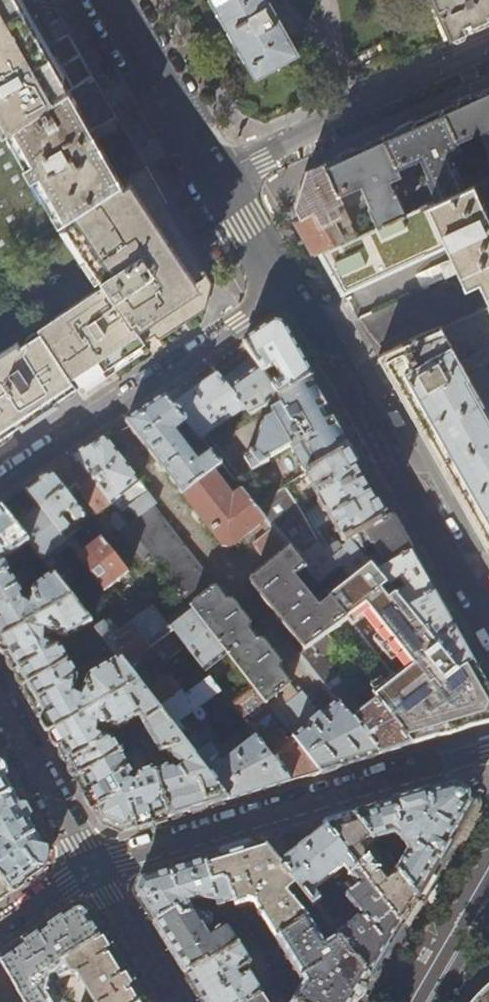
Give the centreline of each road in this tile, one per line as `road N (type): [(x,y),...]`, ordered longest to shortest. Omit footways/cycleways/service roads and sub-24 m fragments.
road 1 (residential): [(488,752),(92,868)]
road 2 (residential): [(282,288),(488,632)]
road 3 (residential): [(0,487),(282,288)]
road 4 (residential): [(216,180),(488,53)]
road 5 (residential): [(116,0),(216,180)]
road 6 (residential): [(92,868),(0,703)]
road 7 (residential): [(174,1001),(92,868)]
road 8 (secondary): [(411,1001),(488,869)]
road 9 (residential): [(216,180),(282,288)]

